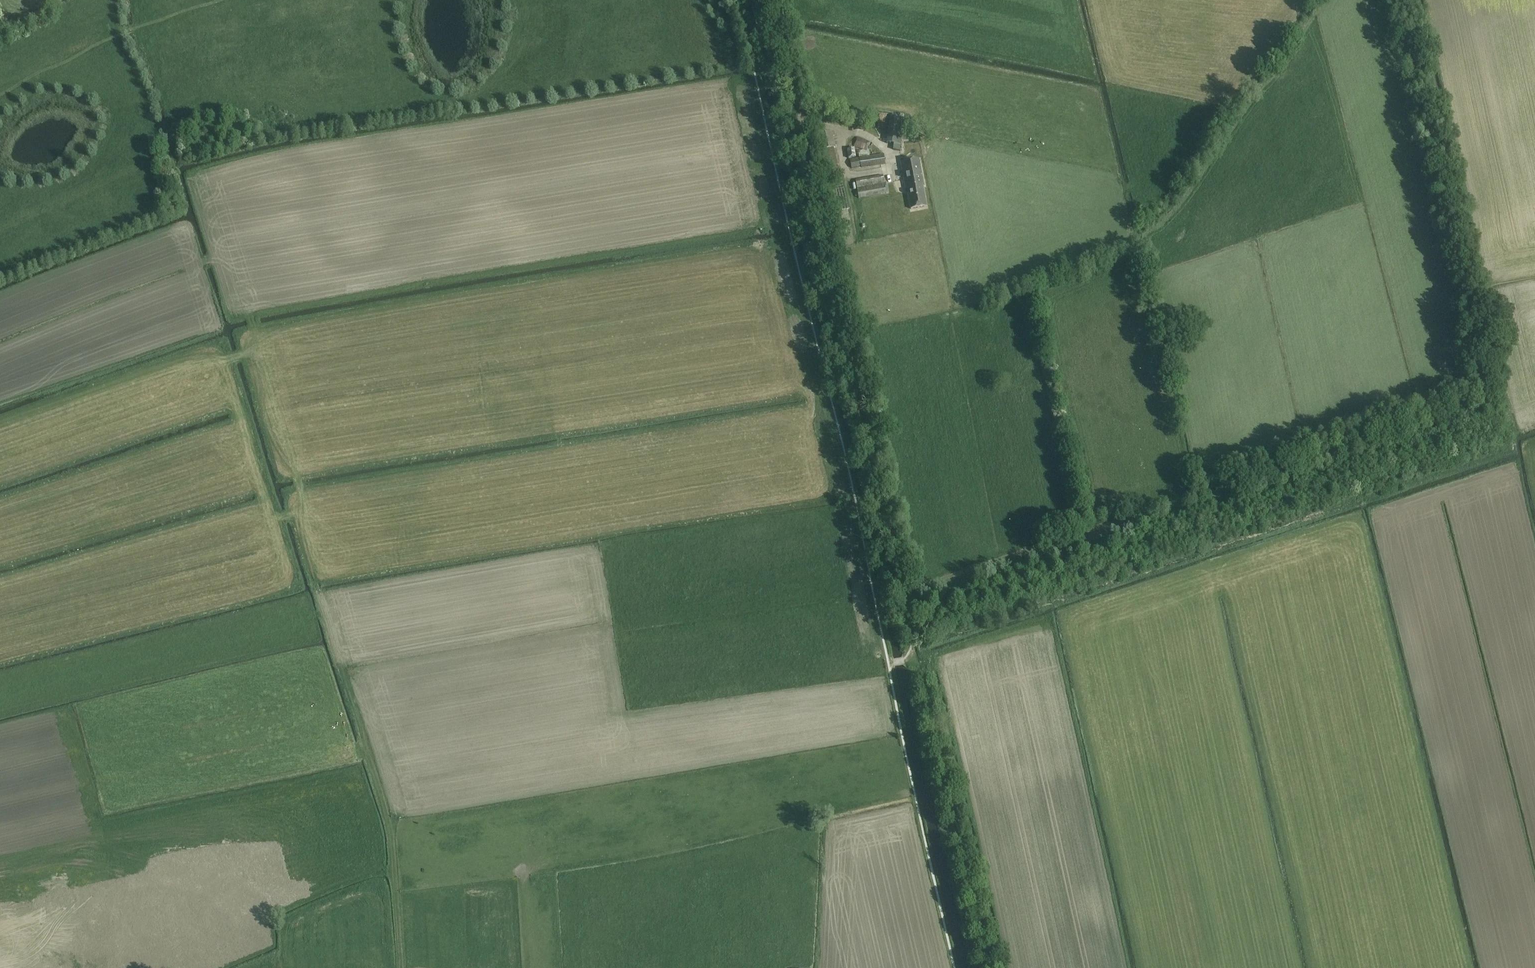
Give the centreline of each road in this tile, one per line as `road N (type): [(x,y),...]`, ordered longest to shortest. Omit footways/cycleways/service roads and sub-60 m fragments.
road 1 (track): [(905,596),(773,0)]
road 2 (track): [(987,967),(914,649)]

